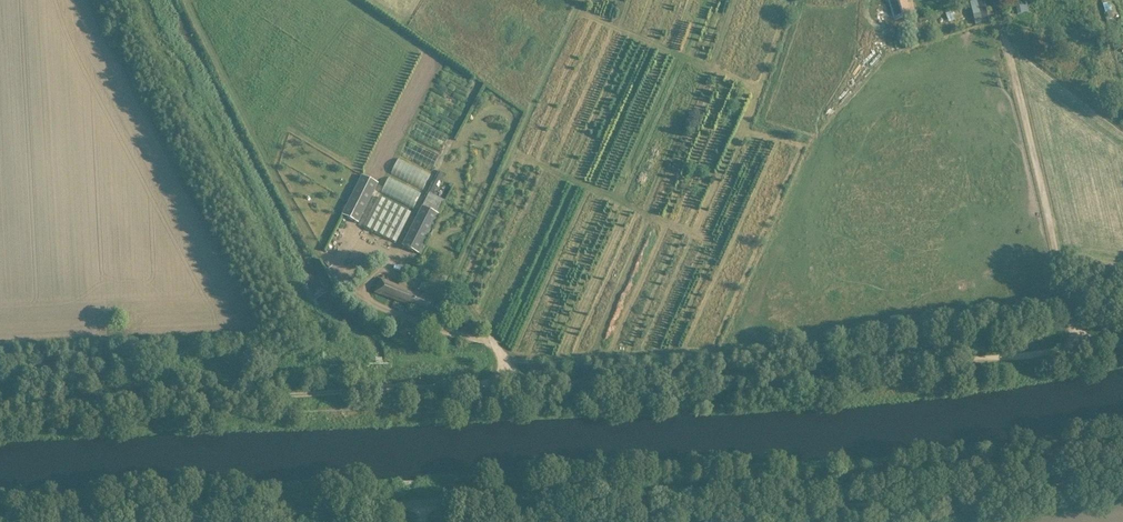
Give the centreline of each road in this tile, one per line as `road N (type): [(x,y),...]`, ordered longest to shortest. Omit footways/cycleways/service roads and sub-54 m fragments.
road 1 (unclassified): [(1122,335),(1034,355),(513,379)]
road 2 (track): [(0,401),(513,379)]
road 3 (track): [(585,0),(461,278),(462,297),(513,379)]
road 4 (track): [(1078,344),(996,0)]
road 5 (track): [(1107,456),(1101,470),(1035,493),(1001,521)]
road 6 (track): [(1004,518),(1122,499)]

